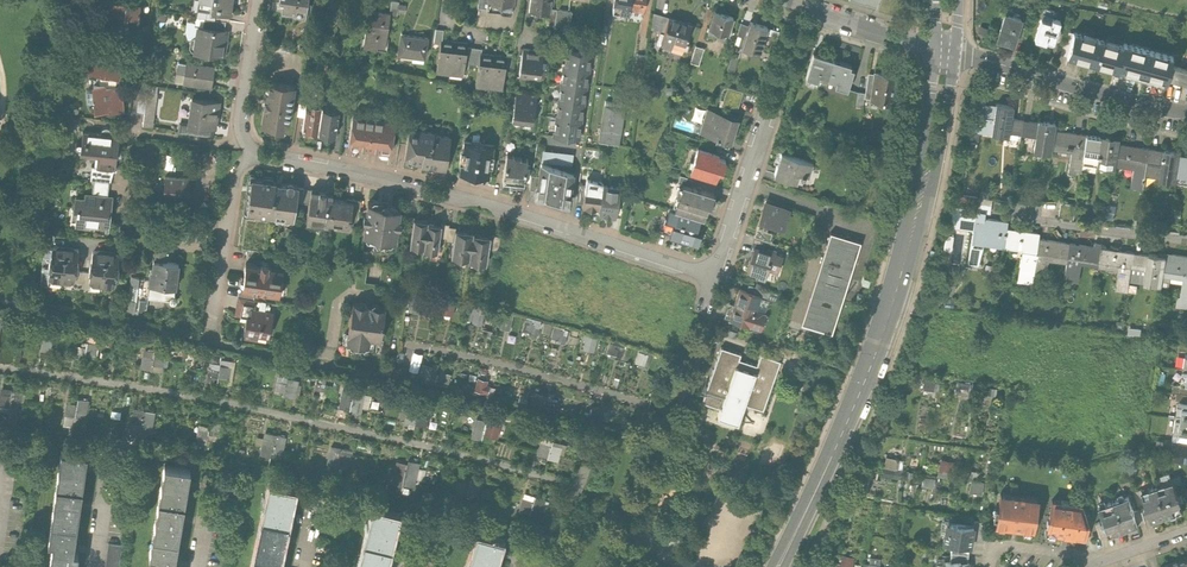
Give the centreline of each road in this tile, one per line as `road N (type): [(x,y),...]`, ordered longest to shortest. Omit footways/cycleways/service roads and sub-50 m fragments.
road 1 (residential): [(253,154),(493,206),(714,277)]
road 2 (residential): [(955,52),(1186,113)]
road 3 (secondary): [(901,267),(924,220),(955,52)]
road 4 (secondary): [(935,48),(901,267)]
road 5 (residential): [(253,154),(235,178),(209,340)]
road 6 (secondary): [(838,444),(901,267)]
road 7 (residential): [(714,277),(768,109)]
road 8 (residential): [(258,0),(241,110),(253,154)]
road 9 (residential): [(789,0),(935,48)]
road 10 (secondary): [(838,444),(771,566)]
road 11 (secondary): [(785,566),(838,444)]
road 12 (residential): [(1103,563),(1009,544),(996,546),(989,566)]

